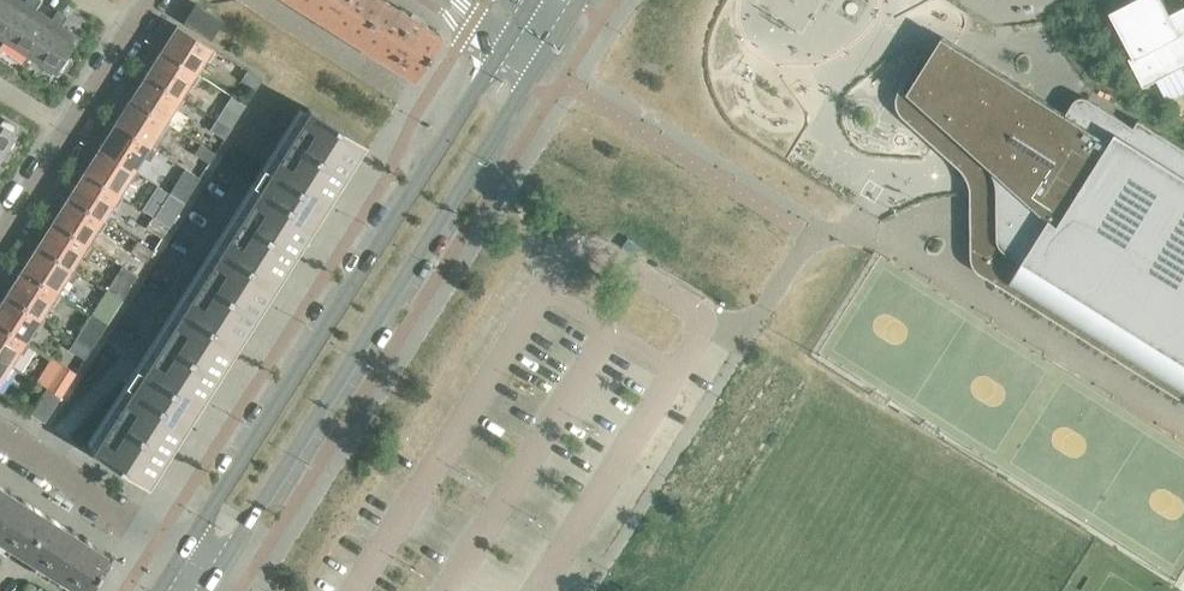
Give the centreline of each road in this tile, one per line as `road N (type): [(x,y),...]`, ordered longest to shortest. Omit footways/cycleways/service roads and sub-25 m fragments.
road 1 (secondary): [(214,573),(548,47)]
road 2 (secondary): [(507,40),(183,552)]
road 3 (residential): [(183,552),(0,436)]
road 4 (residential): [(0,240),(68,133)]
road 5 (residential): [(68,133),(133,29)]

